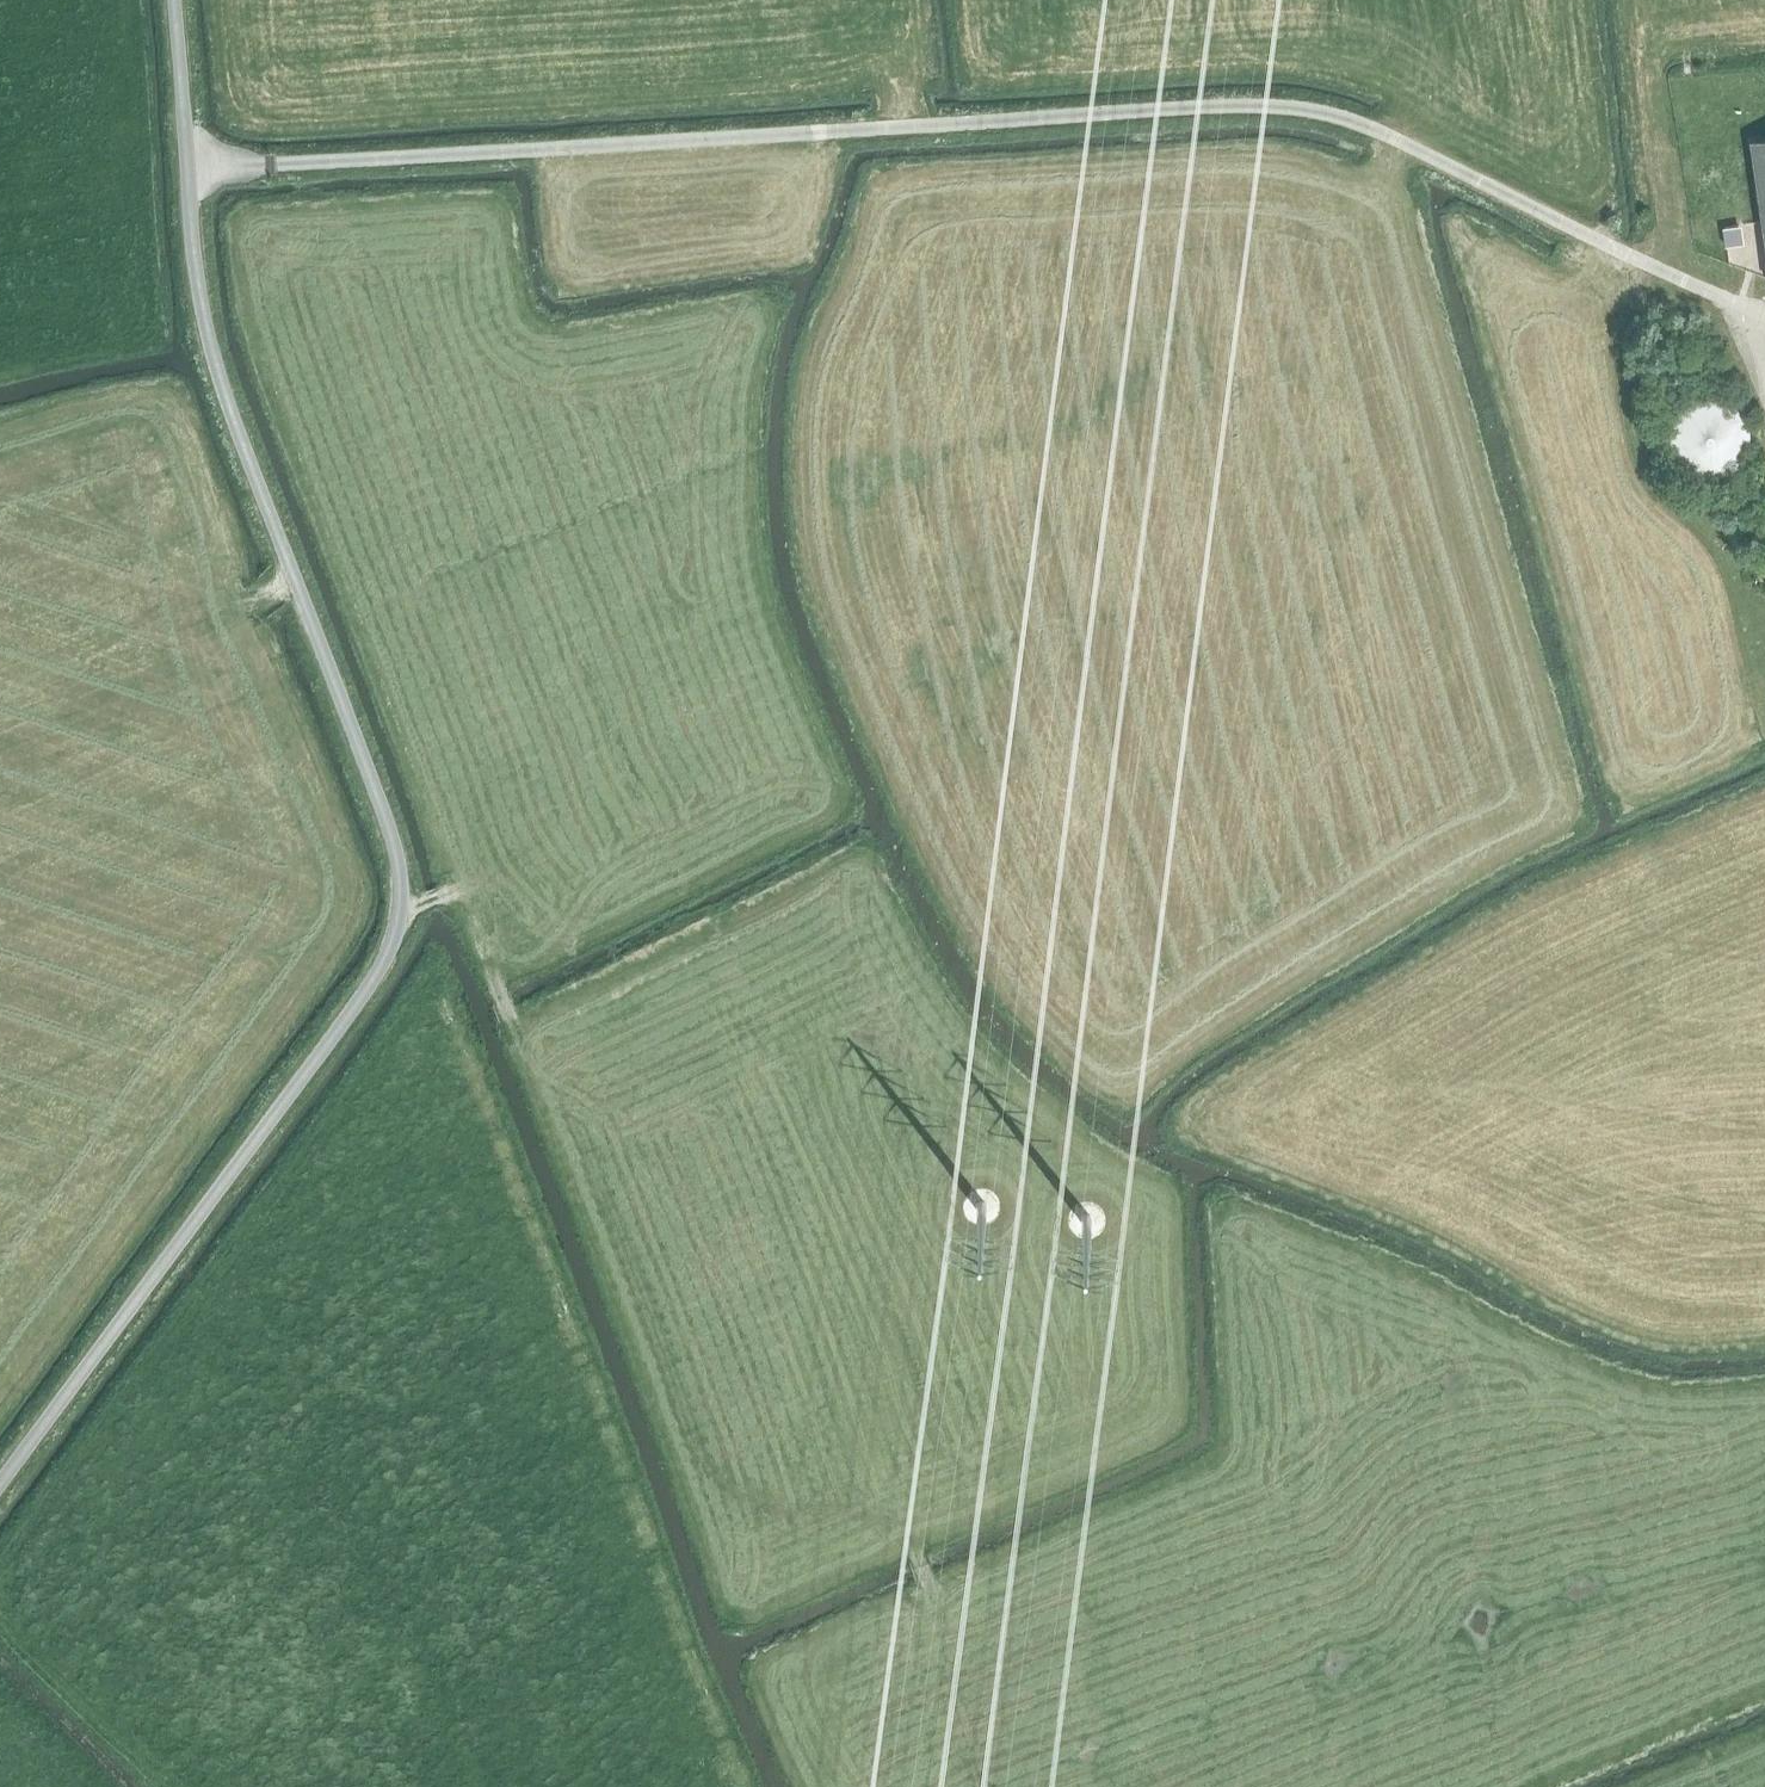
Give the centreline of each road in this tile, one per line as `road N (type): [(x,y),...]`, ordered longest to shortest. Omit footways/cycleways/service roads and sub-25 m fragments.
road 1 (unclassified): [(0,1487),(354,1008),(397,918),(378,804),(208,360),(192,286),(173,0)]

